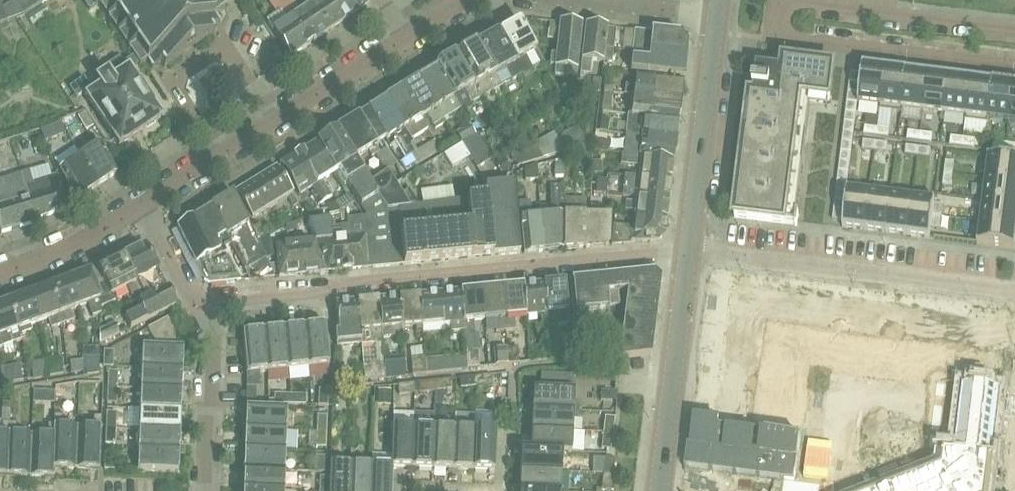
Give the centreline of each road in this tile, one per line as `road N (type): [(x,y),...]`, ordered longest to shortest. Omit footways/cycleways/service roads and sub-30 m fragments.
road 1 (residential): [(195,307),(689,252)]
road 2 (residential): [(689,252),(1014,289)]
road 3 (residential): [(407,36),(146,204)]
road 4 (residential): [(776,0),(770,38),(1014,65)]
road 5 (tertiary): [(689,252),(717,12)]
road 6 (tertiary): [(659,490),(689,252)]
road 7 (residential): [(1014,31),(797,0)]
road 8 (residential): [(206,490),(215,329),(195,307)]
road 9 (residential): [(146,204),(0,273)]

